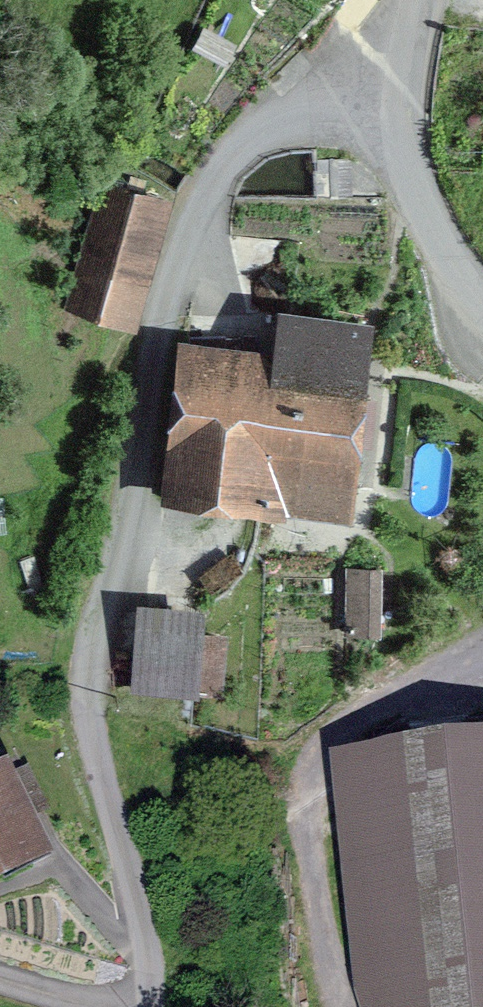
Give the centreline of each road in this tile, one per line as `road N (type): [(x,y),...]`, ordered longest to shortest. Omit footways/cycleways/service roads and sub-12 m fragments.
road 1 (unclassified): [(412,66),(334,92),(220,193),(131,450),(98,656),(108,784),(151,927),(152,1006)]
road 2 (unclassified): [(482,299),(459,274),(419,199),(408,136),(412,66)]

